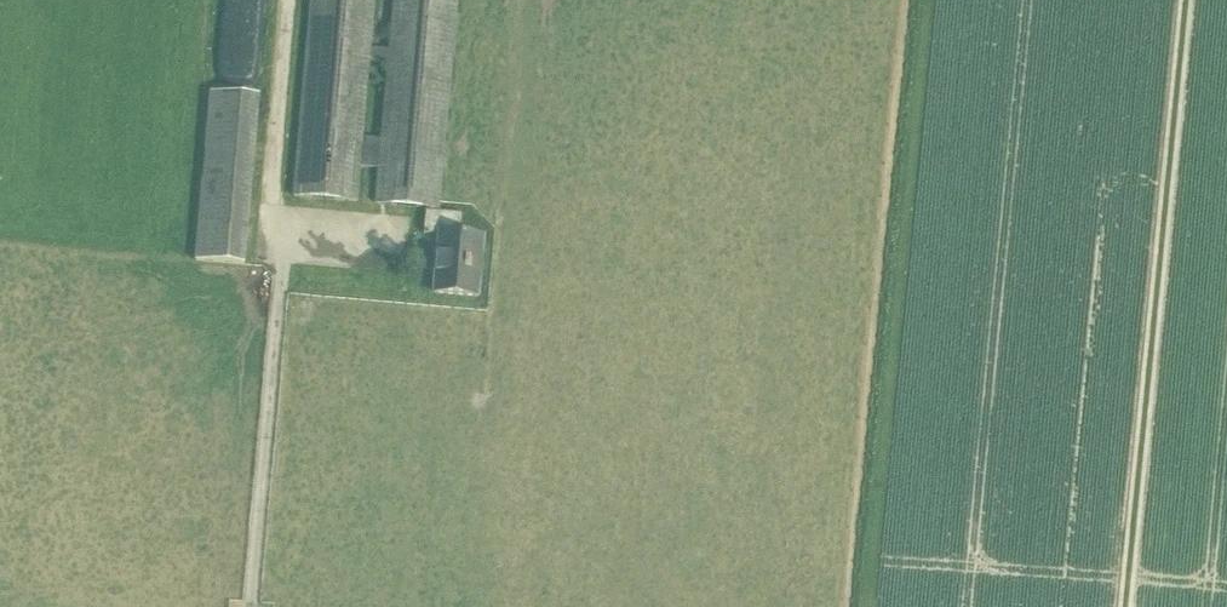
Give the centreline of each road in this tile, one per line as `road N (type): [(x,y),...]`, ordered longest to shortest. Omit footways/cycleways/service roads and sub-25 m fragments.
road 1 (track): [(1127,606),(1188,0)]

